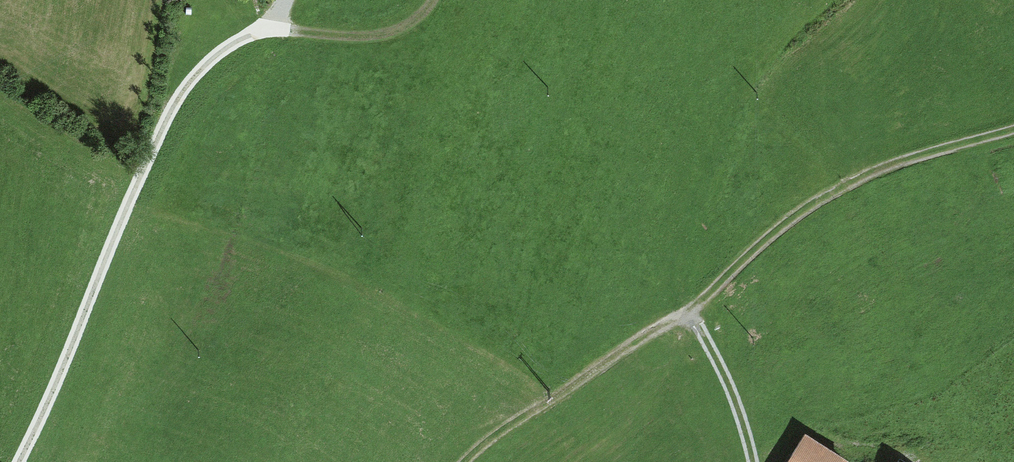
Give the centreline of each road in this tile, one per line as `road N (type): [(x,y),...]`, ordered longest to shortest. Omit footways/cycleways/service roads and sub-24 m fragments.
road 1 (track): [(18,461),(175,105),(211,63),(284,17),(290,0)]
road 2 (track): [(751,461),(725,381),(702,333),(685,318),(641,336),(467,461)]
road 3 (track): [(685,318),(747,255),(837,188),(1013,130)]
road 4 (track): [(284,17),(338,36),(386,34),(417,21),(436,0)]

